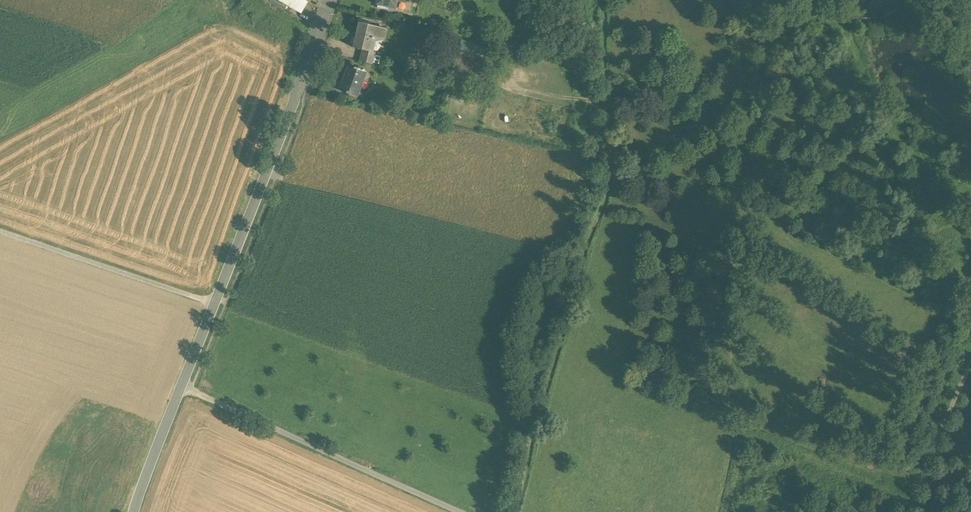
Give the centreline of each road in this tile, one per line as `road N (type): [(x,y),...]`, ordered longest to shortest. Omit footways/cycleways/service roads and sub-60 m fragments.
road 1 (secondary): [(133,511),(328,0)]
road 2 (track): [(448,511),(183,390)]
road 3 (track): [(0,231),(215,304)]
road 4 (track): [(917,511),(970,381)]

